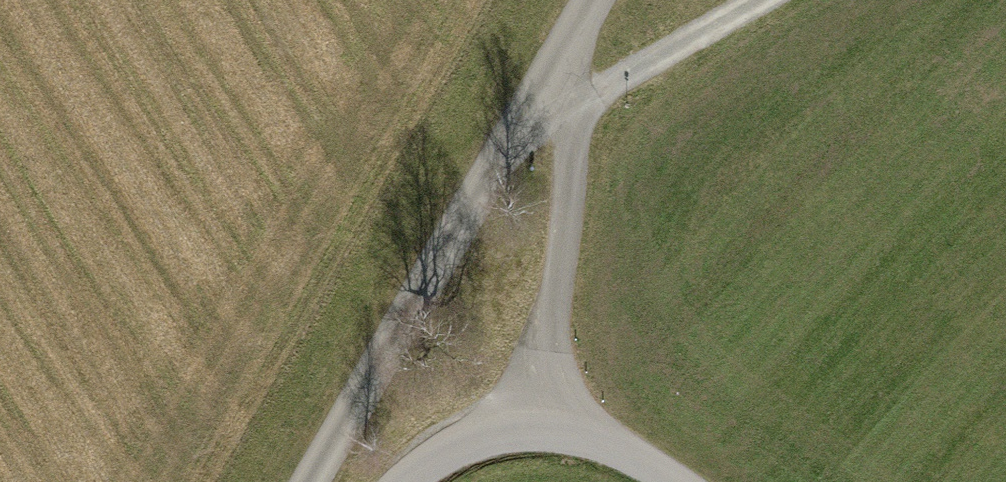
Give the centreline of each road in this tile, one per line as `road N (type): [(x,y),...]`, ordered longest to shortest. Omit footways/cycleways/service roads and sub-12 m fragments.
road 1 (unclassified): [(546,74),(312,481)]
road 2 (unclassified): [(546,74),(580,96),(548,435)]
road 3 (track): [(750,0),(580,96)]
road 4 (unclassified): [(548,435),(452,446),(408,481)]
road 5 (unclassified): [(677,481),(647,461),(548,435)]

